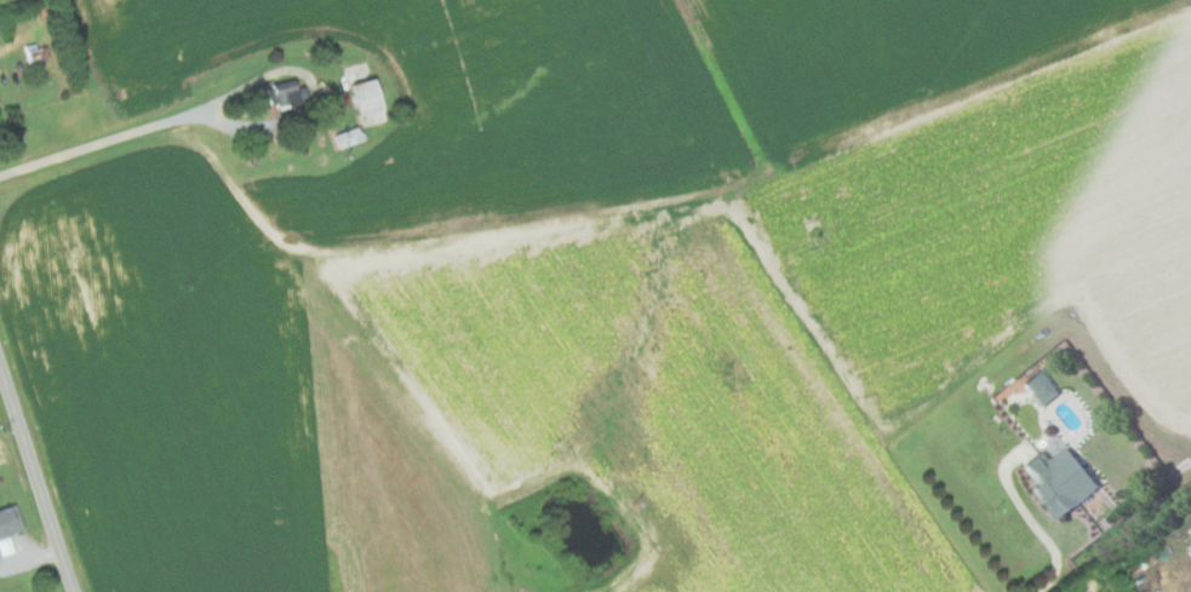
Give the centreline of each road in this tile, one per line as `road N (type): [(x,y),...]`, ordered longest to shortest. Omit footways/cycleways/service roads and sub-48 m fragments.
road 1 (tertiary): [(72,591),(0,367)]

